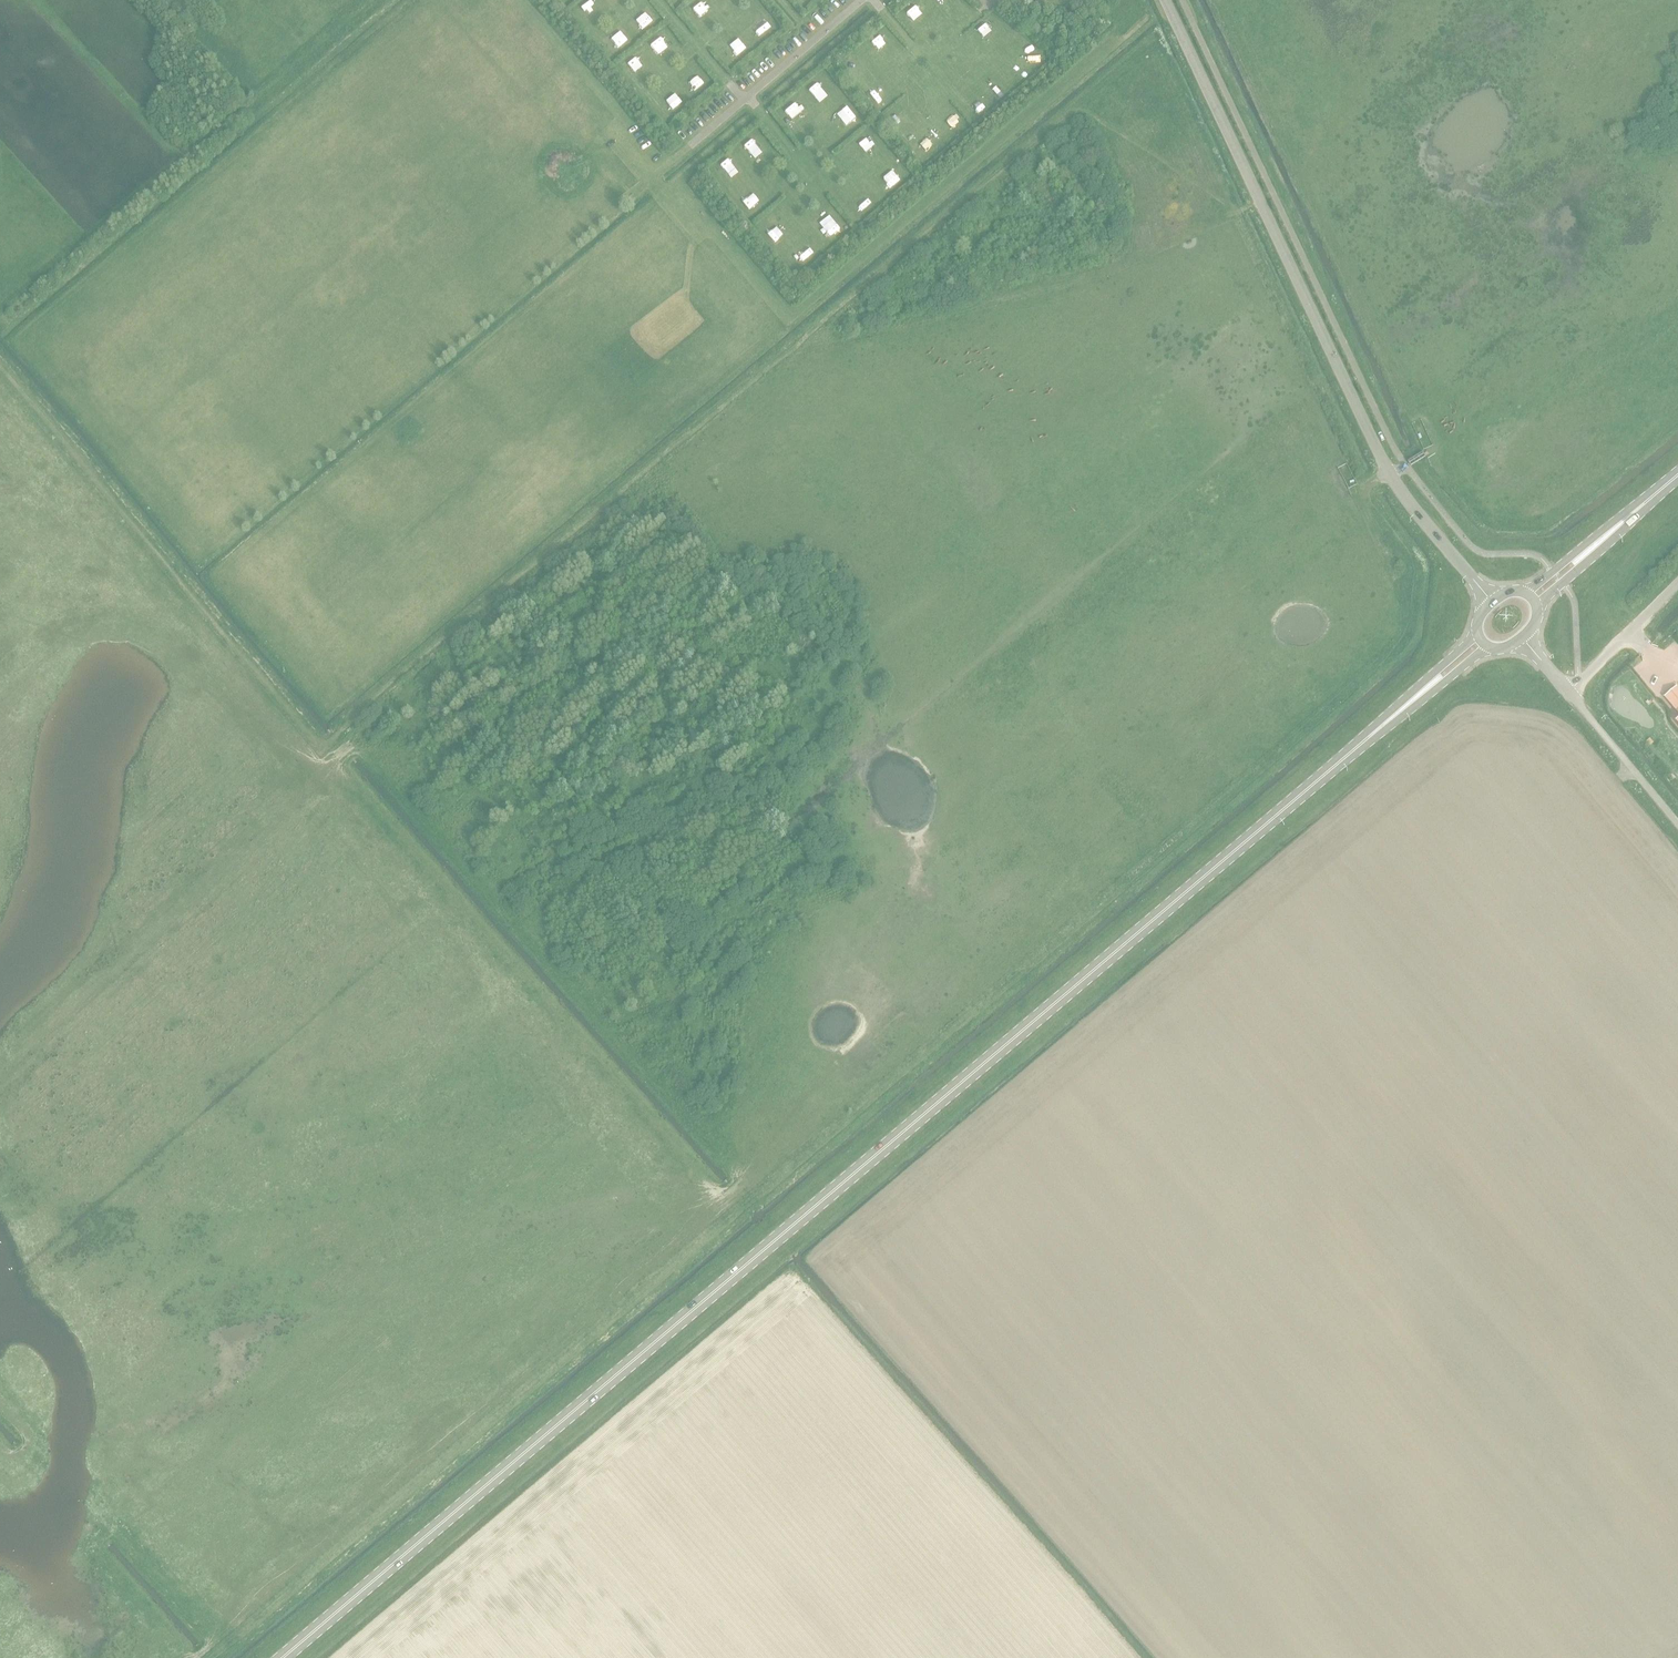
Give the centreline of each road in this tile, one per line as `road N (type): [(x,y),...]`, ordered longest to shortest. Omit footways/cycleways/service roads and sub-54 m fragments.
road 1 (secondary): [(281,1657),(1388,720)]
road 2 (unclassified): [(1492,602),(1390,474),(1164,0)]
road 3 (unclassified): [(1677,824),(1568,692)]
road 4 (unclassified): [(1578,681),(1677,582)]
road 5 (secondary): [(1537,611),(1633,513)]
road 6 (secondary): [(1633,513),(1525,592)]
road 7 (secondary): [(1477,632),(1388,720)]
road 8 (secondary): [(1388,720),(1489,647)]

